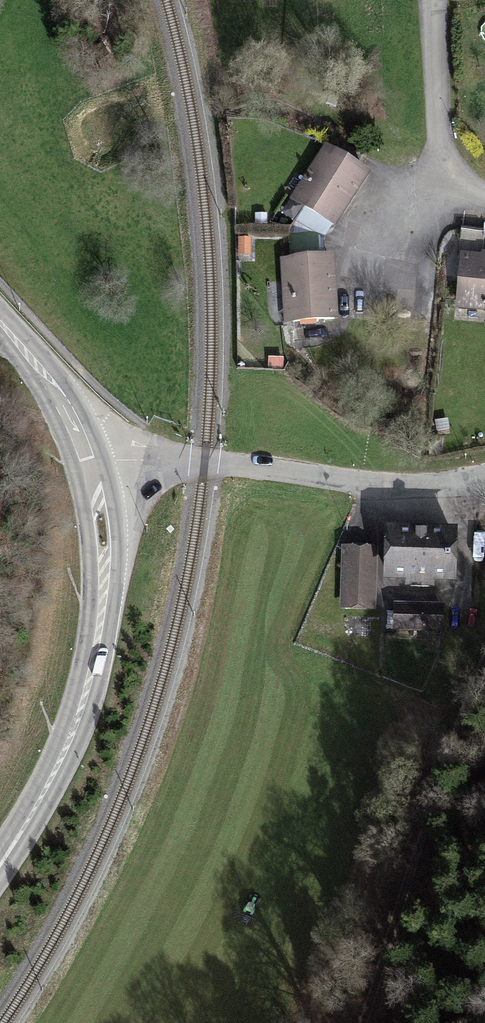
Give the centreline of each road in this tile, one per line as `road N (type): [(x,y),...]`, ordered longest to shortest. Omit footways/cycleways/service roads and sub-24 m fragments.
road 1 (tertiary): [(0,865),(61,759),(92,669),(104,565),(89,463)]
road 2 (unclassified): [(484,474),(411,486),(144,460),(89,463)]
road 3 (track): [(484,671),(362,1022)]
road 4 (residential): [(484,198),(455,188),(433,134),(430,0)]
road 5 (tertiary): [(89,463),(54,389),(0,321)]

